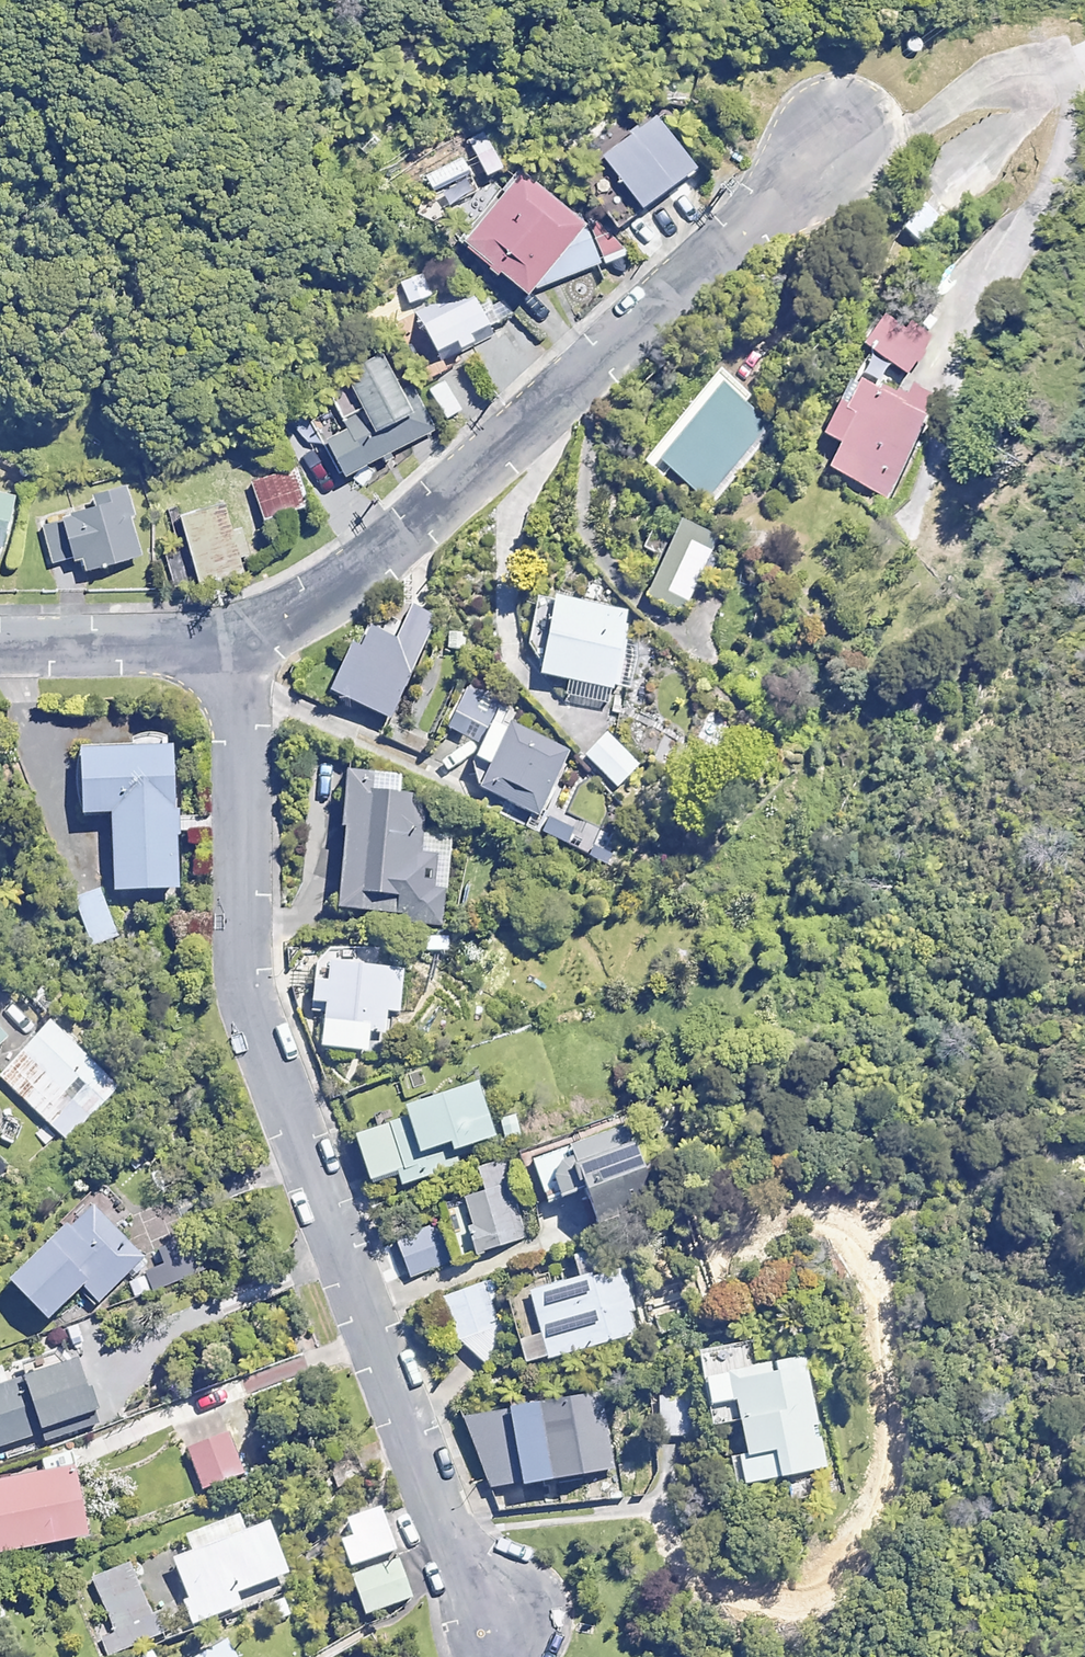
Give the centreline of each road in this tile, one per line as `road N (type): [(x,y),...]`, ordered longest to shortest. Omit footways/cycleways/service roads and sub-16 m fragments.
road 1 (residential): [(487,1656),(483,1624),(230,985),(217,917),(203,646)]
road 2 (residential): [(203,646),(340,586),(830,145)]
road 3 (residential): [(0,648),(203,646)]

